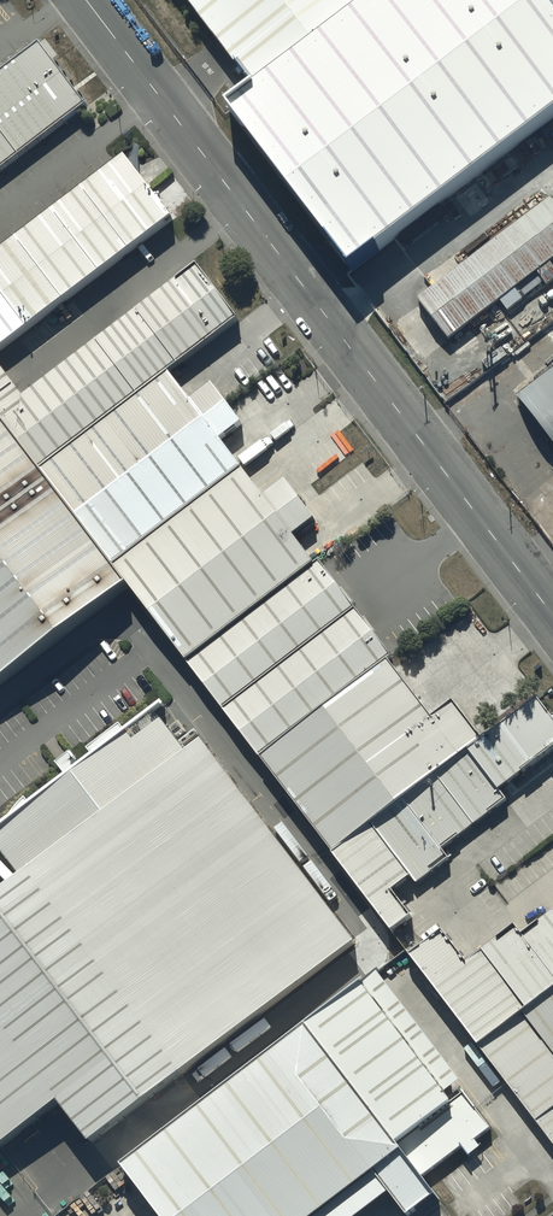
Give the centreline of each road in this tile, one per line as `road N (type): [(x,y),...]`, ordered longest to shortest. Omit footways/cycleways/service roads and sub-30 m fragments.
road 1 (tertiary): [(86,0),(552,615)]

